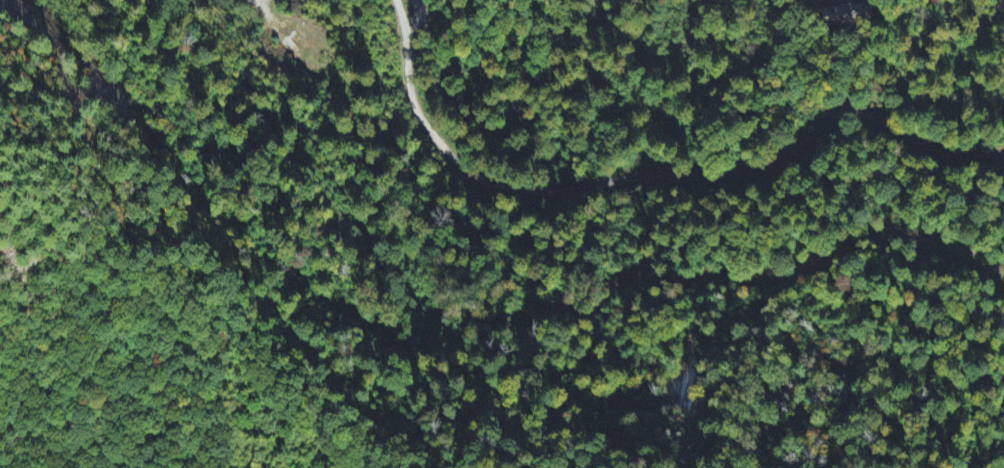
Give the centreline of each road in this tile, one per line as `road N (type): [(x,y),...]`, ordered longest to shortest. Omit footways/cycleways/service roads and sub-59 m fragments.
road 1 (residential): [(1003,158),(939,150),(860,109),(842,108),(776,162),(748,172),(708,179),(647,174),(573,192),(513,190),(473,175),(430,134),(412,99),(404,48),(416,16),(412,0)]
road 2 (residential): [(1003,277),(890,231),(800,272),(662,283),(630,311)]

